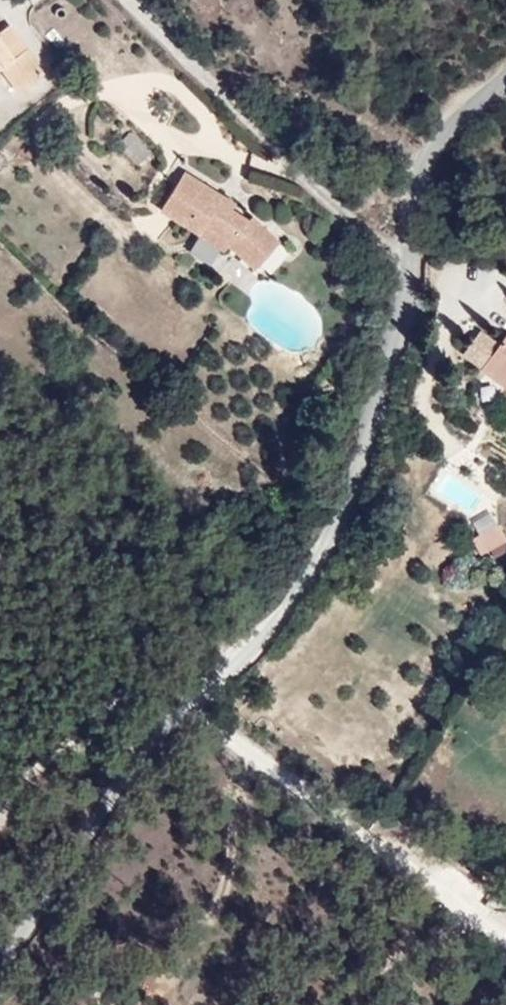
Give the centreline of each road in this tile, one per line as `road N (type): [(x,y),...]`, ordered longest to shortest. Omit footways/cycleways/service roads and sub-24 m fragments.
road 1 (unclassified): [(505,77),(452,124),(418,172),(404,334),(335,530),(284,618),(187,704)]
road 2 (unclassified): [(187,704),(505,930)]
road 3 (unclassified): [(187,704),(130,769),(0,964)]

